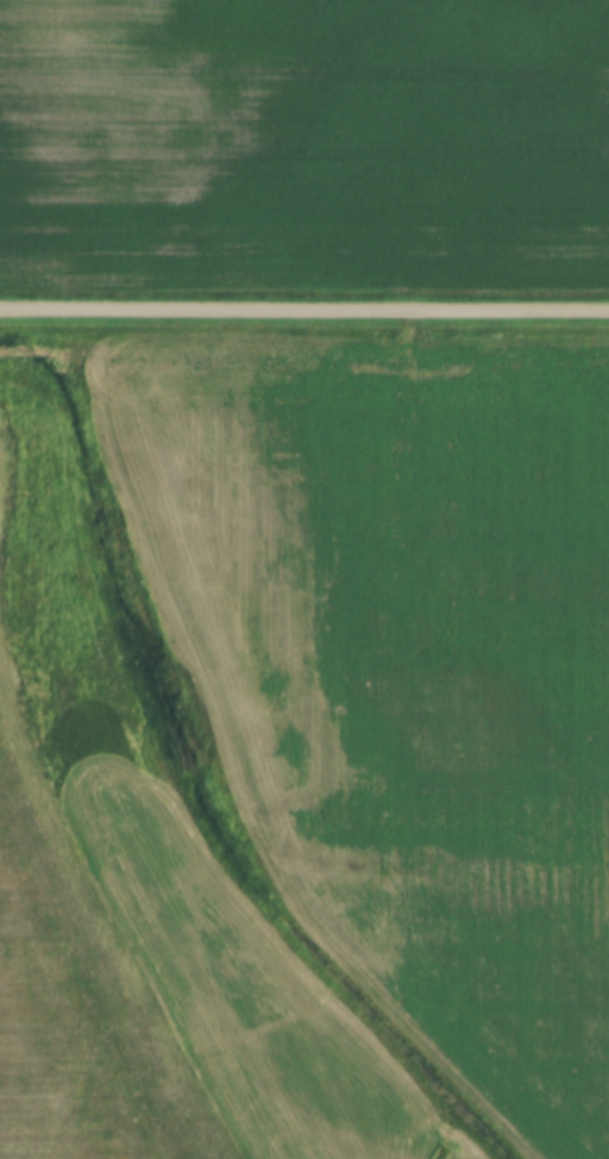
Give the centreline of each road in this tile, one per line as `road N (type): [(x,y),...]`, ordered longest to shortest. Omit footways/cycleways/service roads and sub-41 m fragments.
road 1 (residential): [(608,310),(0,309)]

